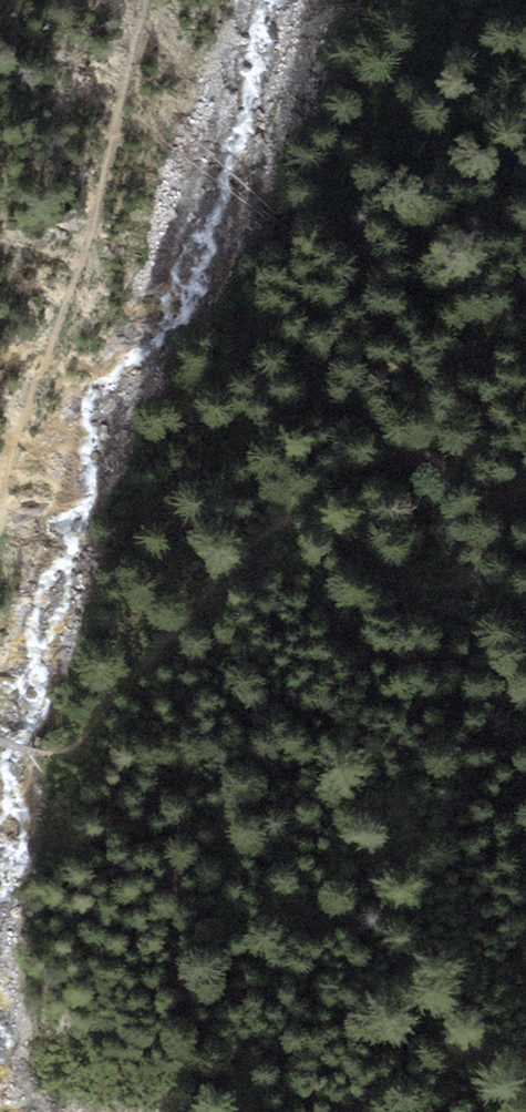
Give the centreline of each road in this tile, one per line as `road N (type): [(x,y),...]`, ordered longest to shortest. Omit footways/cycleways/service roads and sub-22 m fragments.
road 1 (track): [(0,747),(38,760),(62,753),(278,513),(315,518),(388,581),(444,590),(489,551),(525,475)]
road 2 (track): [(144,0),(92,237),(20,438),(0,523)]
road 3 (track): [(525,1052),(478,1048),(423,1111)]

